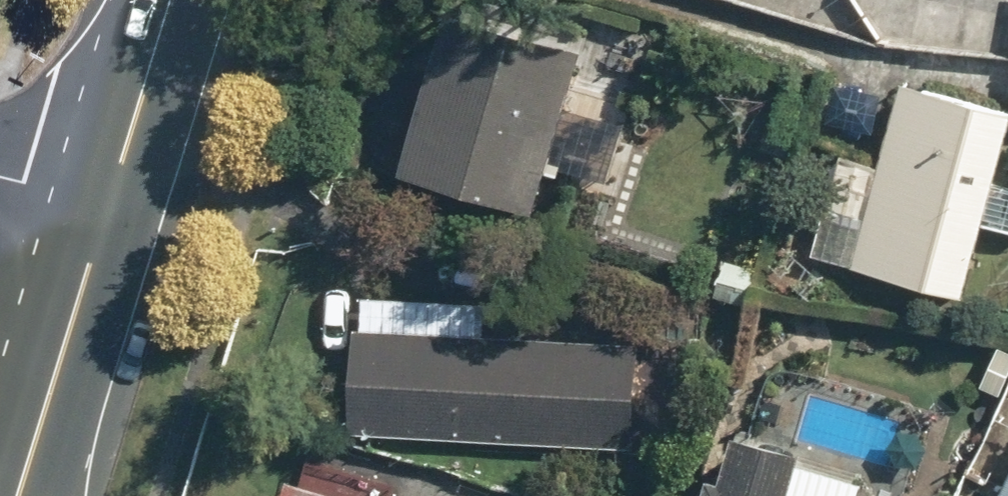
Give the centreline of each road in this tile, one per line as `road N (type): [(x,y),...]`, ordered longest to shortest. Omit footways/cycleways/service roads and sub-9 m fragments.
road 1 (secondary): [(102,203),(14,495)]
road 2 (secondary): [(168,0),(102,203)]

